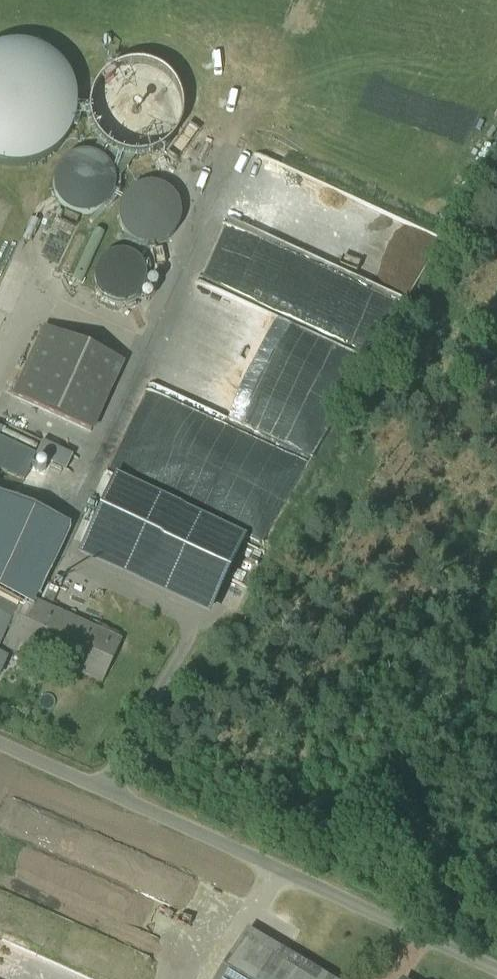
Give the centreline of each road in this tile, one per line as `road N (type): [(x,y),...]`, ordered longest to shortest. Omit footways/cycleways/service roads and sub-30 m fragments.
road 1 (unclassified): [(0,743),(496,973)]

